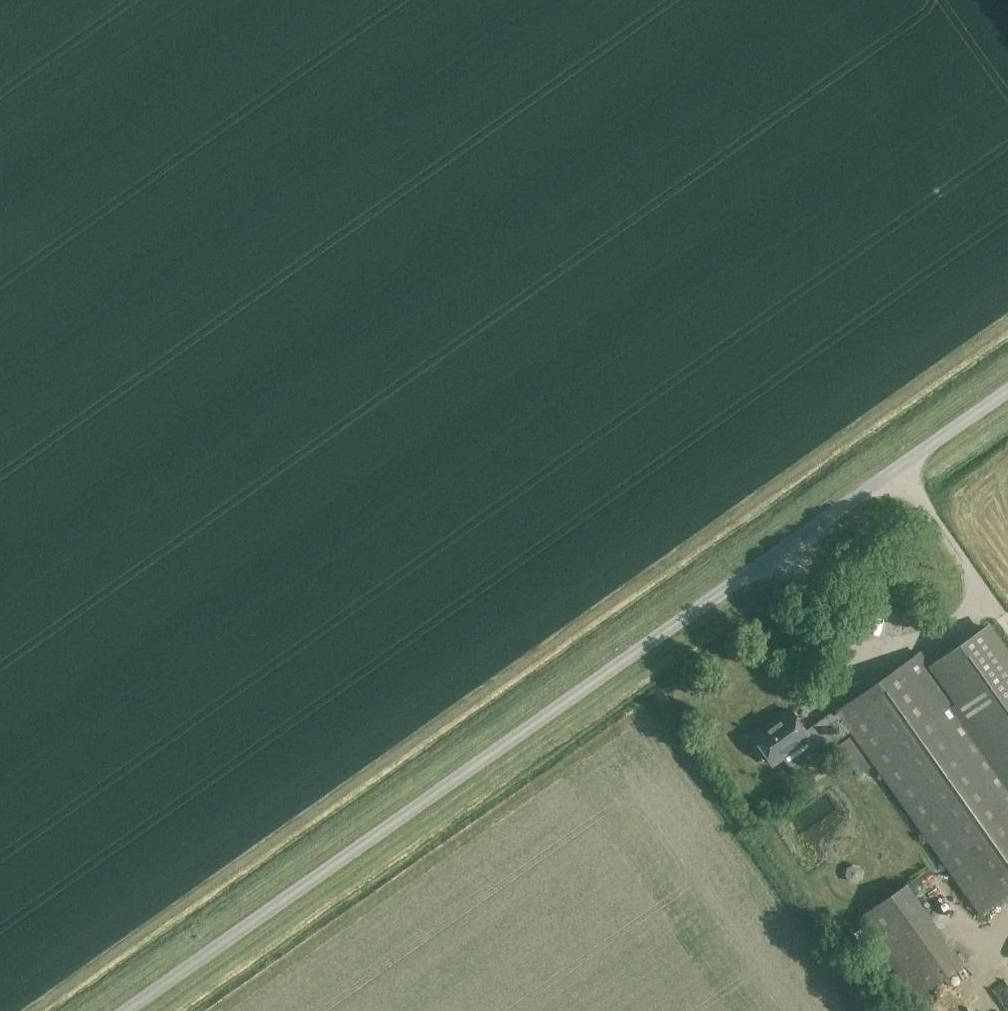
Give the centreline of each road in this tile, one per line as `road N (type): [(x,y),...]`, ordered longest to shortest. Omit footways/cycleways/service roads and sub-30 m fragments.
road 1 (residential): [(127,1010),(1007,392)]

